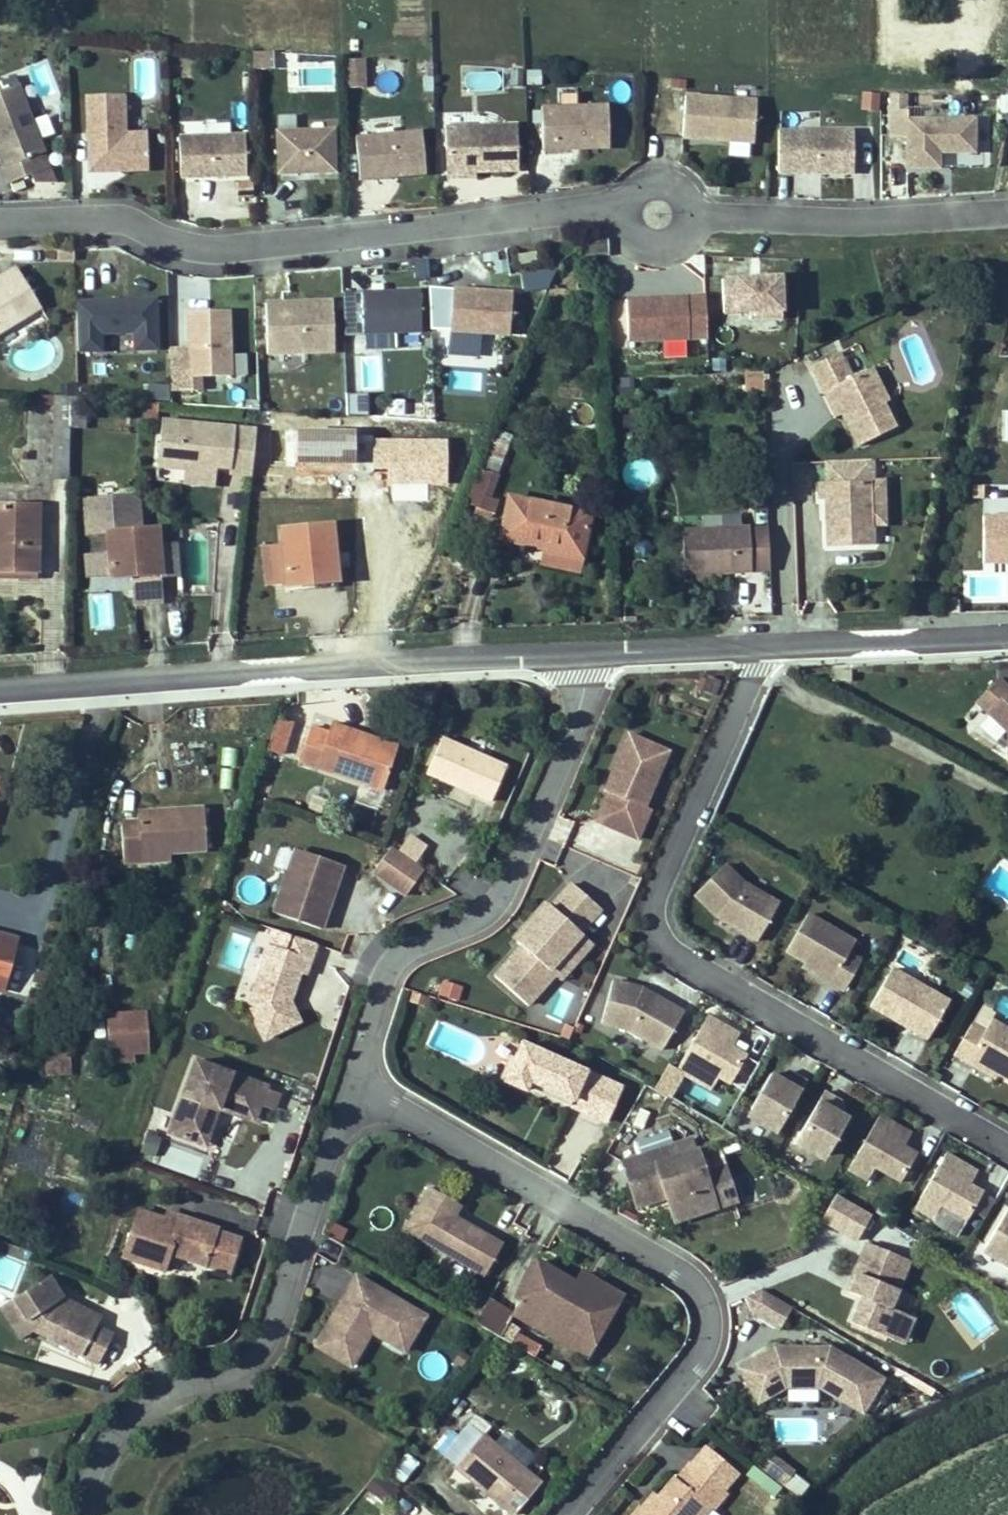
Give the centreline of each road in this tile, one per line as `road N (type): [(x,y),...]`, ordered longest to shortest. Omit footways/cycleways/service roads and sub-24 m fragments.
road 1 (residential): [(0,232),(124,225),(191,249),(256,250),(608,207),(857,223),(1007,212)]
road 2 (residential): [(1007,1153),(666,960),(643,923),(651,883),(774,641)]
road 3 (residential): [(567,1514),(712,1329),(709,1293),(684,1263),(359,1082)]
road 4 (unclassified): [(586,644),(0,686)]
road 5 (residential): [(359,1082),(261,1352),(199,1371),(146,1401),(101,1443),(89,1514)]
road 6 (residential): [(586,644),(569,744),(497,904),(477,922),(406,952),(381,981),(359,1082)]
road 7 (unclassified): [(1007,637),(774,641)]
road 8 (unclassified): [(774,641),(586,644)]

